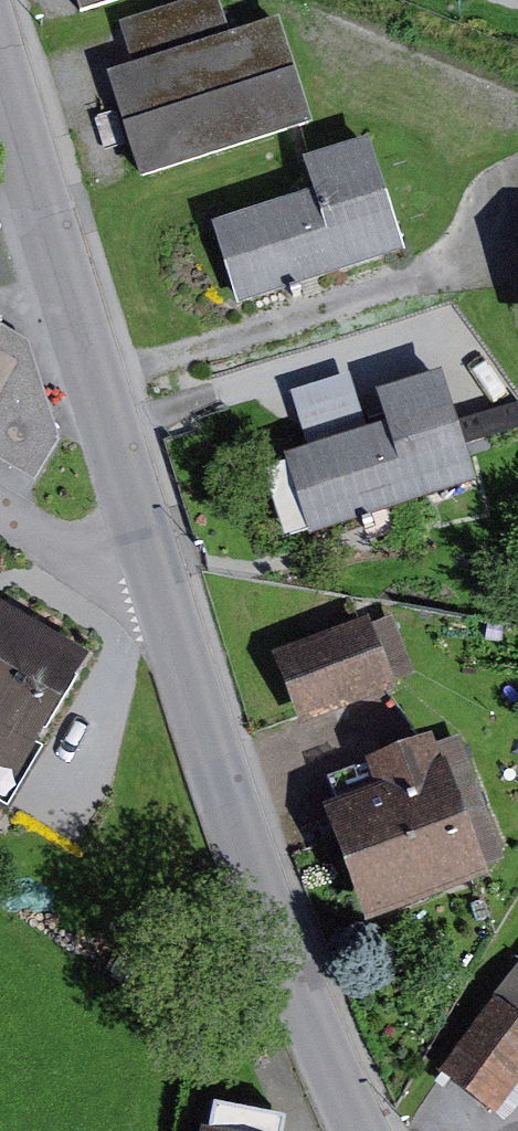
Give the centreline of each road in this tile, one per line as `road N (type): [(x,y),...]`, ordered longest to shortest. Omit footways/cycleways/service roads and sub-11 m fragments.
road 1 (residential): [(0,26),(166,609)]
road 2 (residential): [(166,609),(373,1130)]
road 3 (residential): [(0,506),(166,609)]

